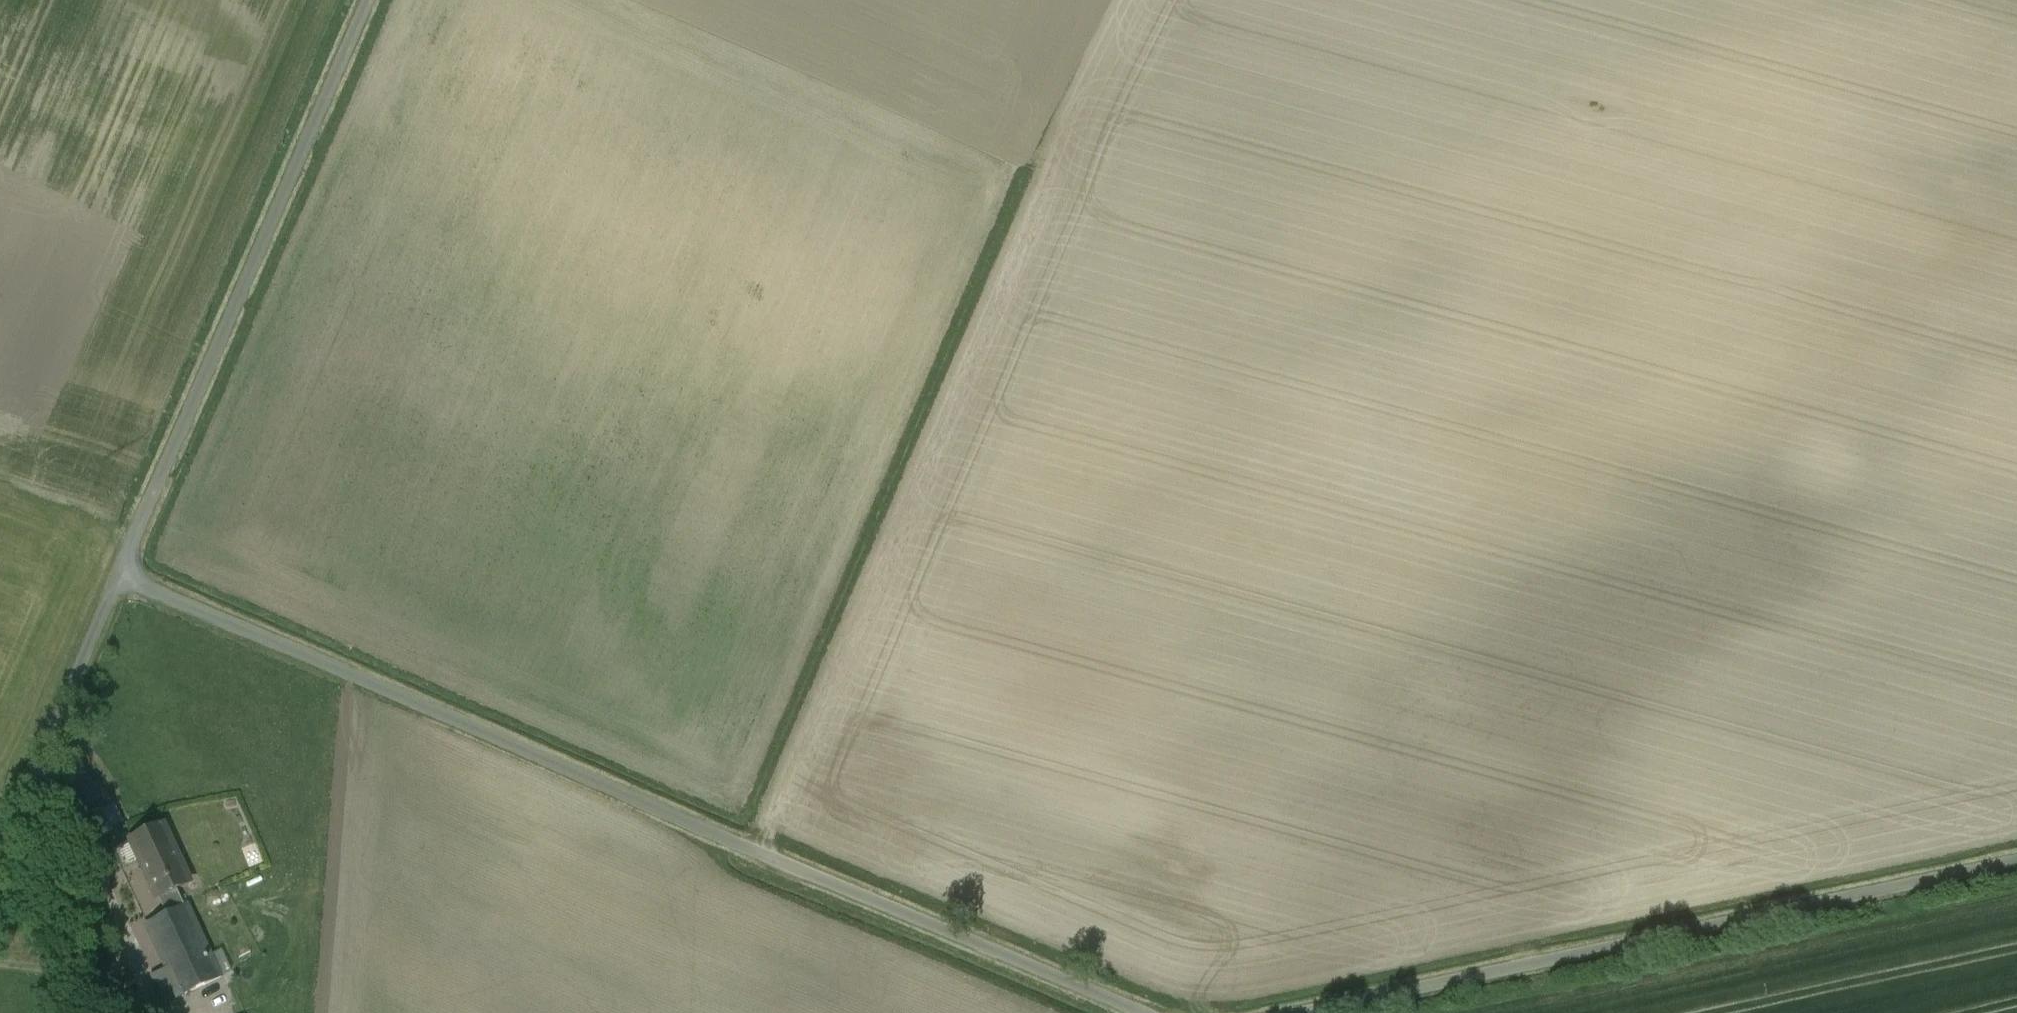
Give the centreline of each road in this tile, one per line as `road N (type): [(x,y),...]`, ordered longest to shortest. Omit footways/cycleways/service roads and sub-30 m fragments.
road 1 (unclassified): [(371,0),(123,582),(1132,1012)]
road 2 (unclassified): [(1285,1012),(2016,853)]

